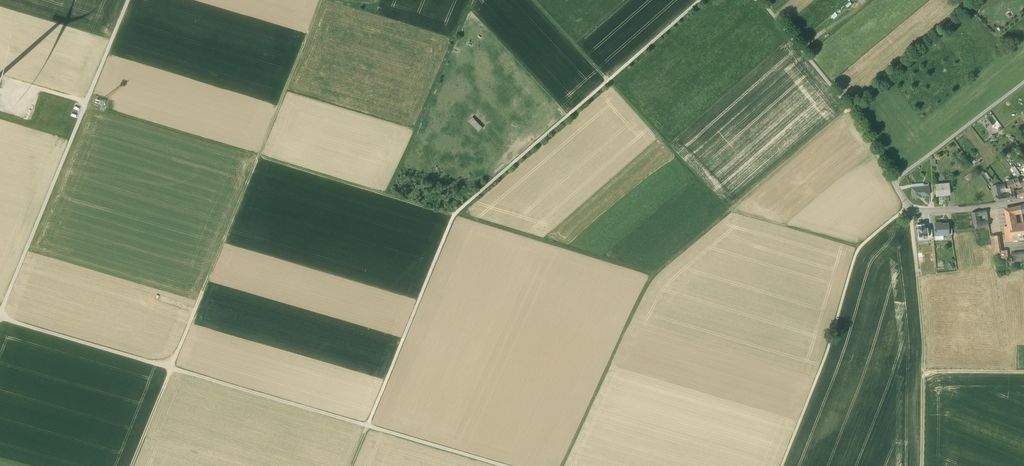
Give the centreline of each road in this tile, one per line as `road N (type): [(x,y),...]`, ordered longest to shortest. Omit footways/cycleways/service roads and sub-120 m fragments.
road 1 (track): [(701,0),(454,216),(368,427)]
road 2 (track): [(849,109),(651,277),(563,465)]
road 3 (track): [(532,0),(731,213),(860,249)]
road 4 (track): [(170,369),(322,0)]
road 5 (track): [(454,216),(86,106)]
road 6 (track): [(500,465),(170,369)]
road 7 (unclassified): [(128,0),(0,316)]
road 8 (track): [(908,209),(857,253),(782,465)]
road 9 (track): [(911,211),(923,339),(922,465)]
road 10 (track): [(472,0),(389,196)]
road 11 (track): [(651,277),(453,218)]
road 12 (track): [(170,369),(0,318)]
road 13 (track): [(976,0),(849,109)]
road 14 (track): [(893,184),(1023,82)]
road 15 (track): [(849,109),(760,0)]
road 16 (track): [(52,189),(41,154),(44,114),(1,94)]

